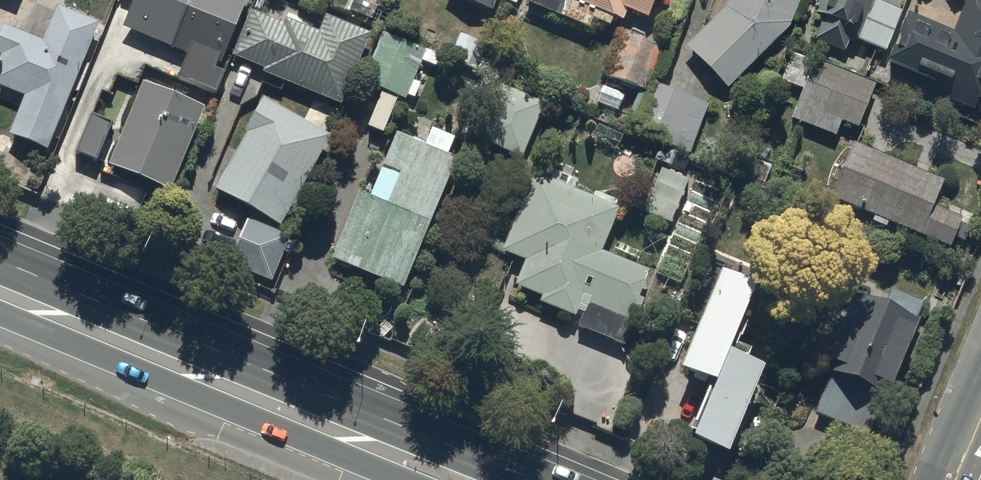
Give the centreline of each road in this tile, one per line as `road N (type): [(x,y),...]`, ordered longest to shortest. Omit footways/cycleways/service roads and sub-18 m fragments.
road 1 (trunk): [(0,288),(464,479)]

